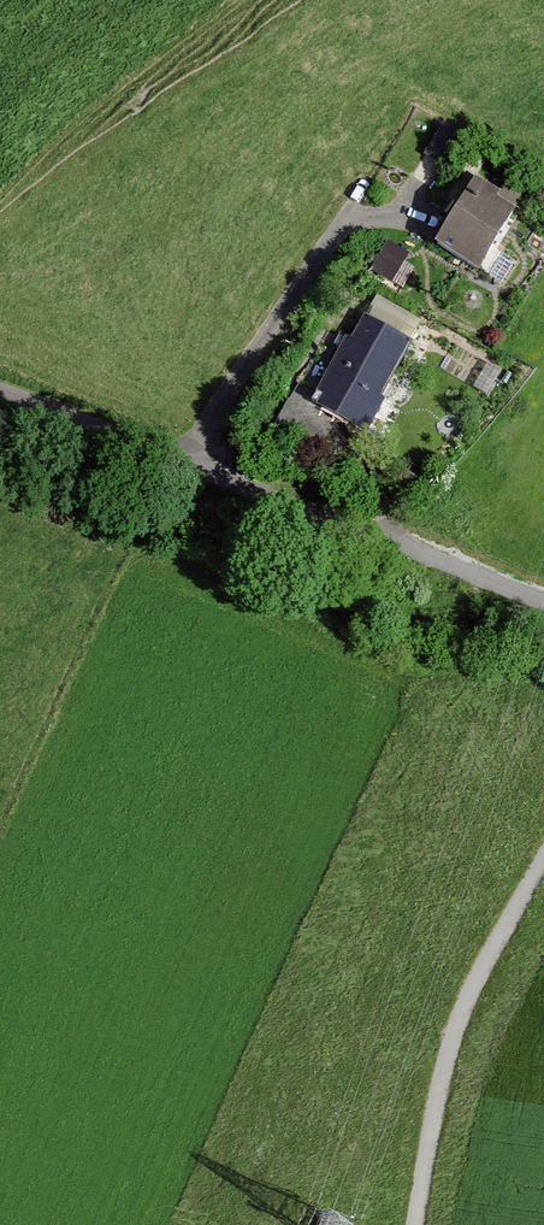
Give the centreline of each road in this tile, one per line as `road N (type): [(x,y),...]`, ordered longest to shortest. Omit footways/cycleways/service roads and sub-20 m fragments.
road 1 (motorway): [(543,500),(394,747),(144,1224)]
road 2 (motorway): [(234,1224),(543,660)]
road 3 (residential): [(543,601),(0,393)]
road 4 (residential): [(543,861),(457,1027),(416,1224)]

